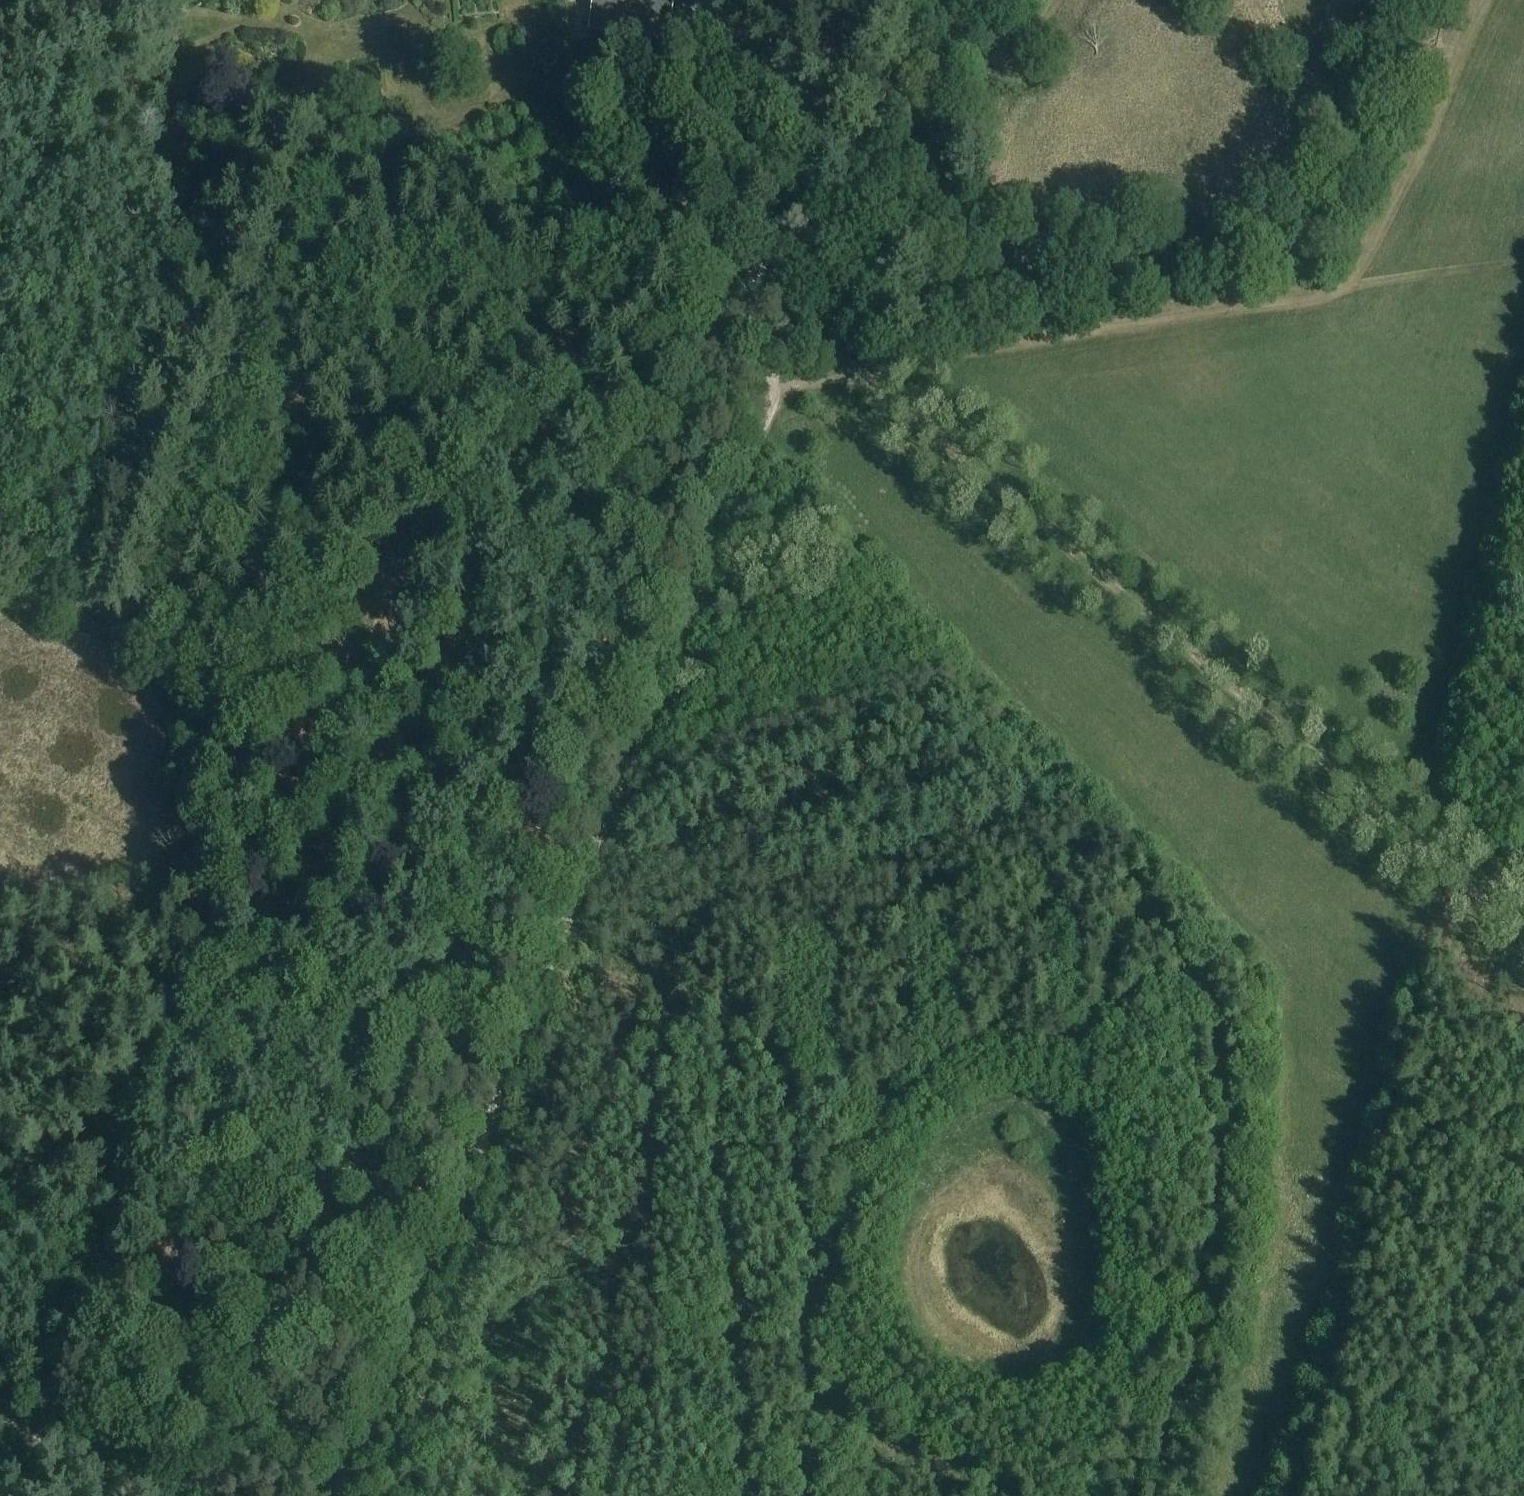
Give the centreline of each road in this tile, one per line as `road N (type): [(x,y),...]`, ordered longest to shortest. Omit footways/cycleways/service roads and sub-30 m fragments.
road 1 (track): [(771,381),(856,379),(875,387),(1523,934)]
road 2 (track): [(0,1423),(140,1495)]

